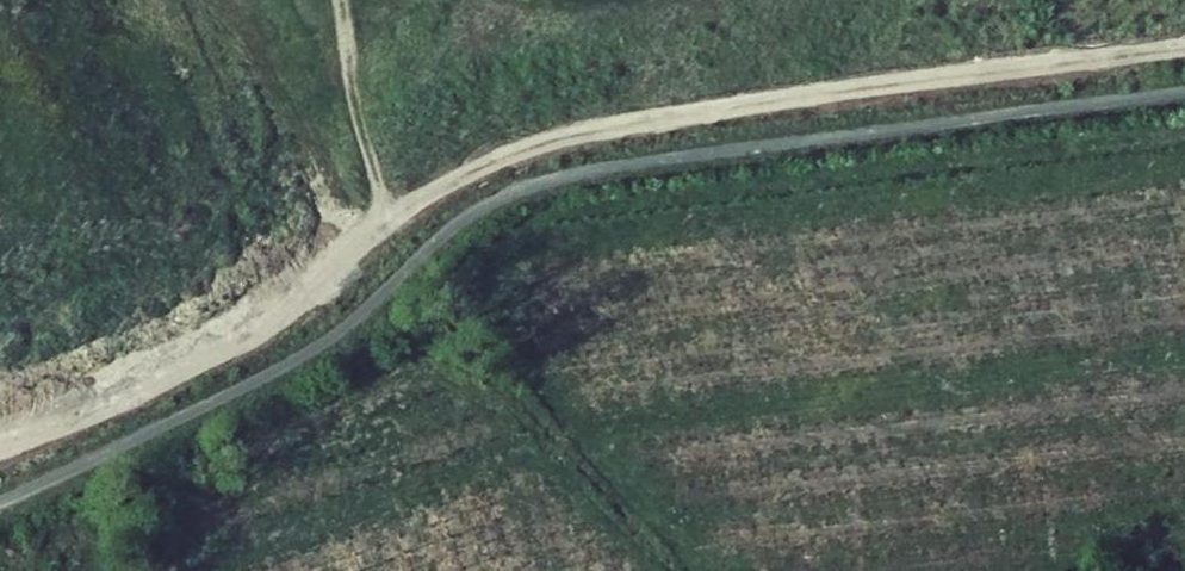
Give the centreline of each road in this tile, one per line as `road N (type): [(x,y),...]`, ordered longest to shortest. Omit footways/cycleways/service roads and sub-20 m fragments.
road 1 (residential): [(1184,97),(540,185),(447,237),(317,350),(0,502)]
road 2 (track): [(1184,48),(564,135),(498,159),(389,218),(309,298),(263,331),(0,450)]
road 3 (track): [(340,0),(357,112),(389,218)]

